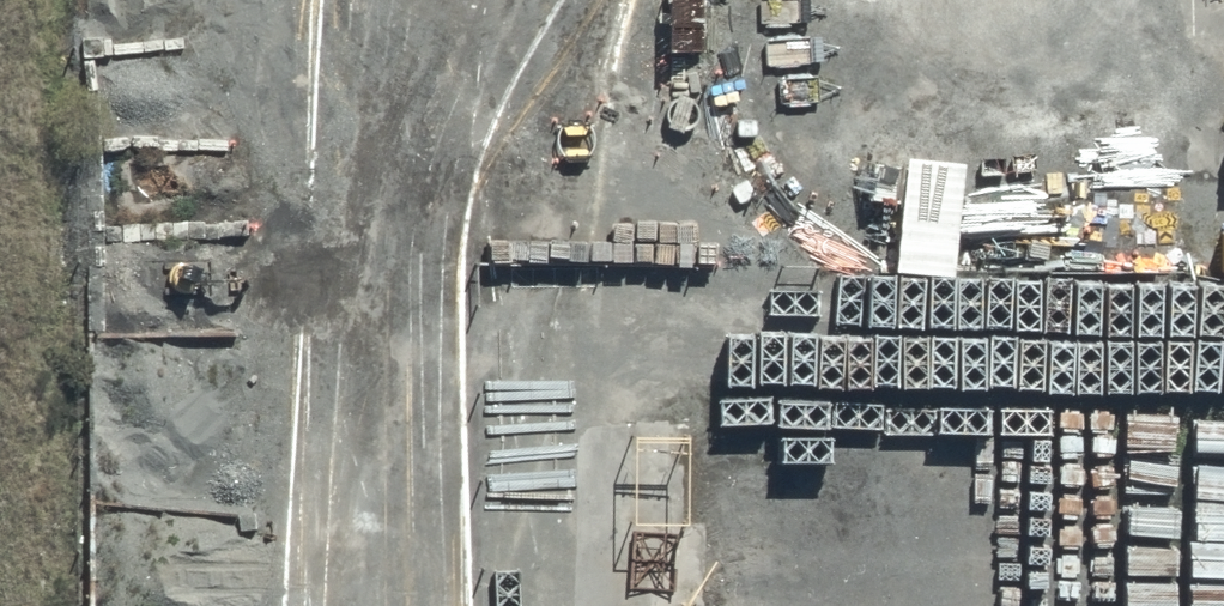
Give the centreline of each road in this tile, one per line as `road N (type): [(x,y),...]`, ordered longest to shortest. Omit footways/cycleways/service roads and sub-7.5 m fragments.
road 1 (unclassified): [(1223,342),(569,342)]
road 2 (unclassified): [(652,0),(590,216),(569,342)]
road 3 (unclassified): [(569,342),(523,605)]

